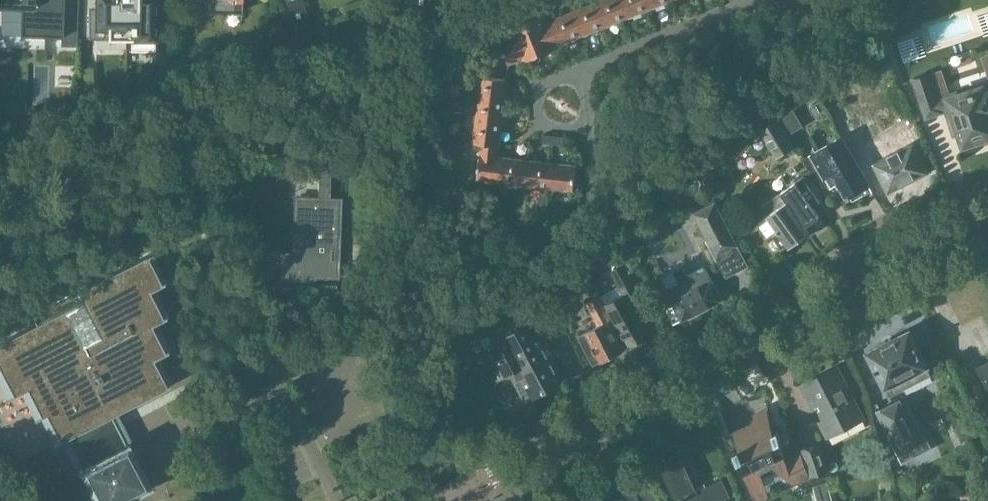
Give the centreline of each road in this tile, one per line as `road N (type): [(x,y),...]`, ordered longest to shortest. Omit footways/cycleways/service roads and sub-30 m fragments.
road 1 (unclassified): [(470,484),(987,214)]
road 2 (residential): [(449,440),(399,331),(384,274),(393,175),(433,0)]

